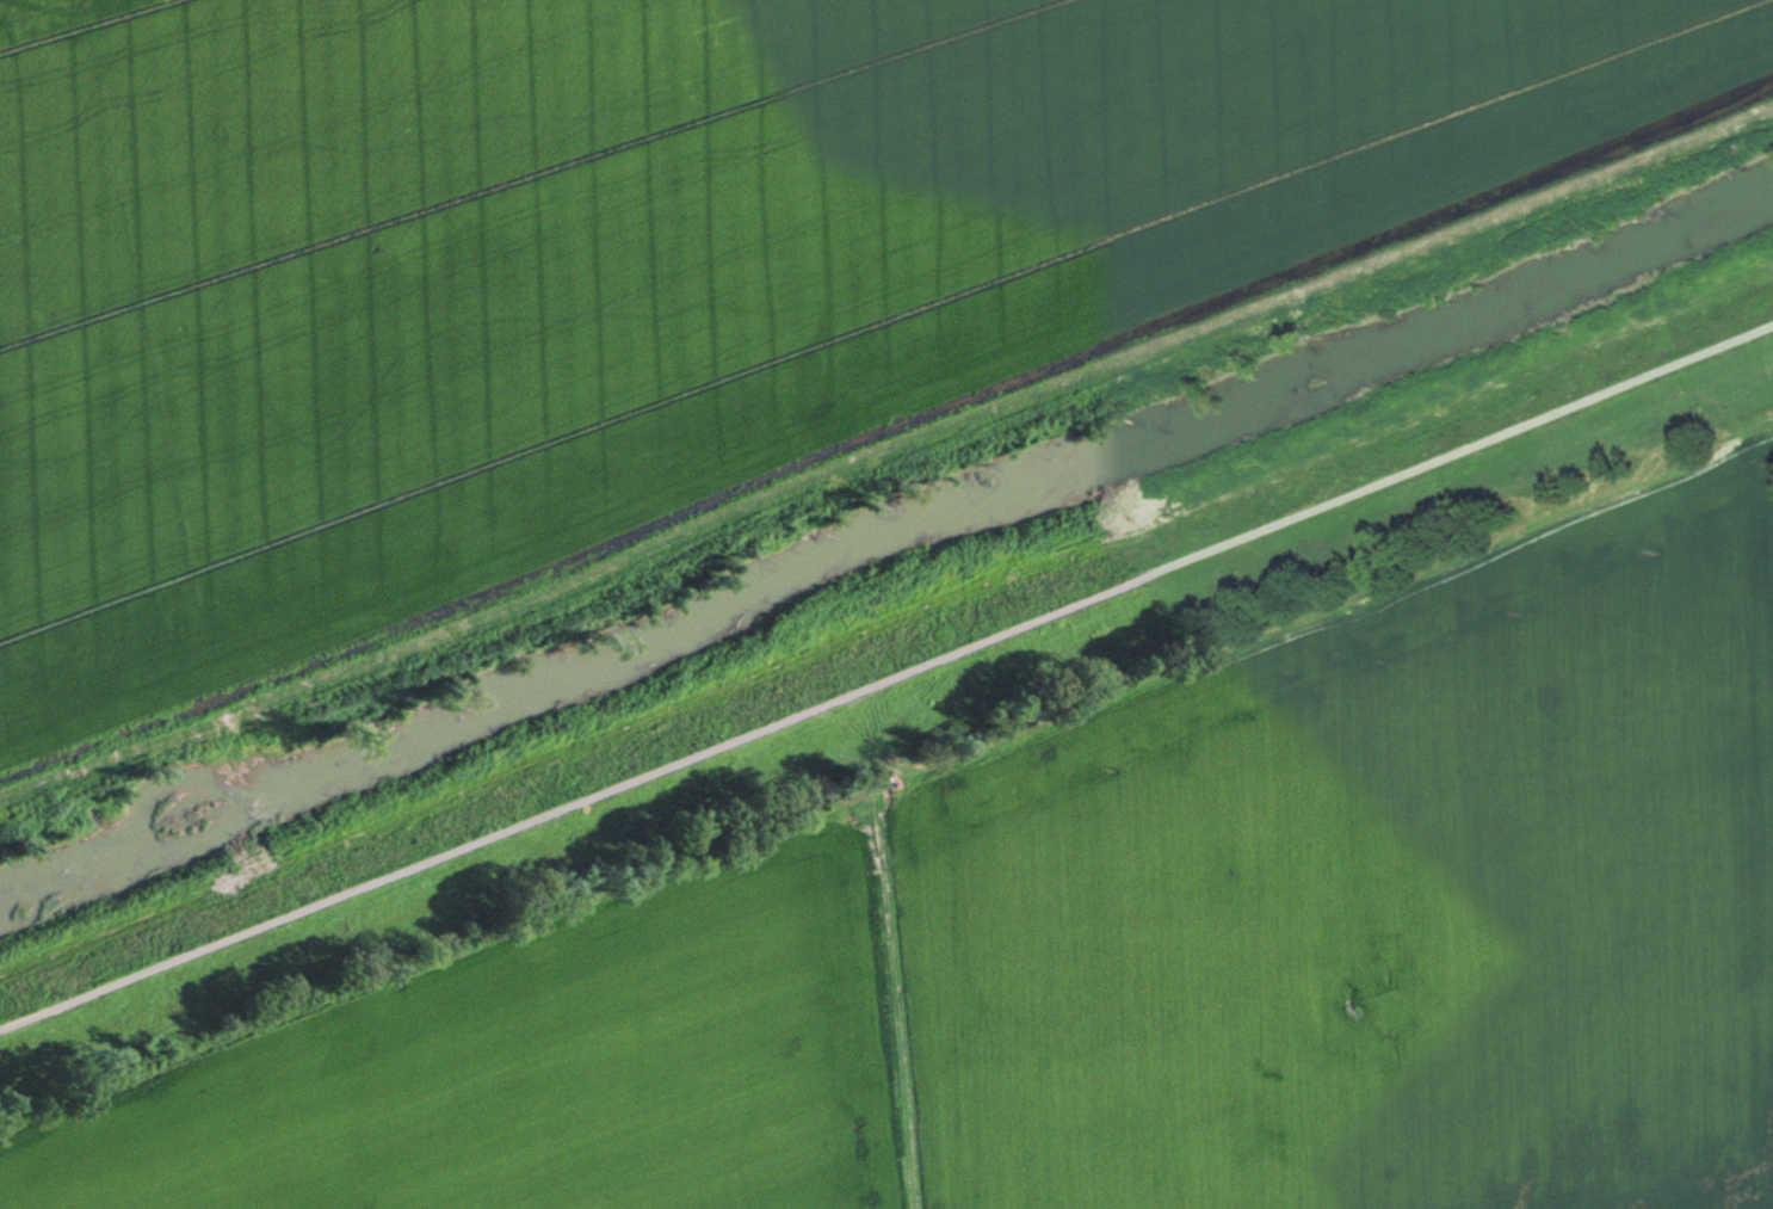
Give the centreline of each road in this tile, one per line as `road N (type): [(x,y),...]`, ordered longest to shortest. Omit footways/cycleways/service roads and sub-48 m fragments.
road 1 (residential): [(0,1026),(1772,328)]

